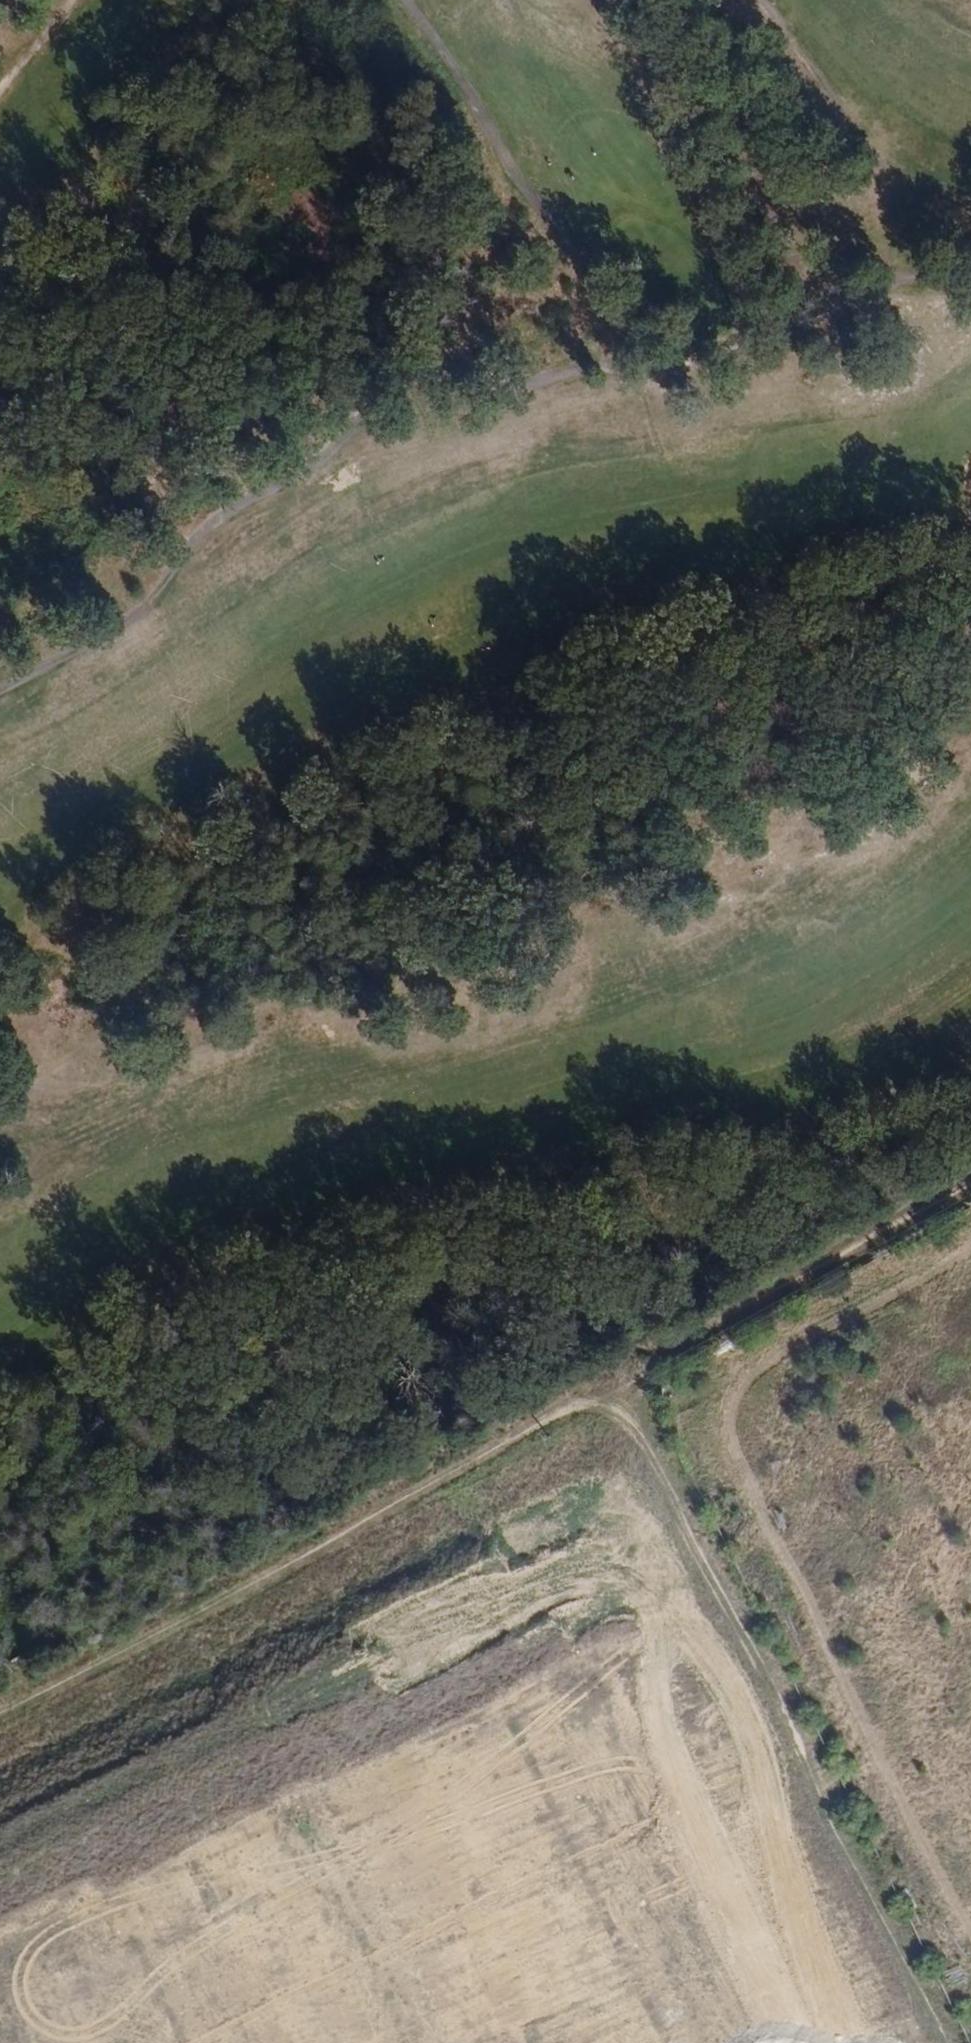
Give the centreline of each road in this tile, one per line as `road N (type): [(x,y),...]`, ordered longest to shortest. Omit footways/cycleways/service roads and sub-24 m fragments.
road 1 (track): [(0,1681),(450,1472),(970,1184)]
road 2 (track): [(941,2042),(618,1381)]

